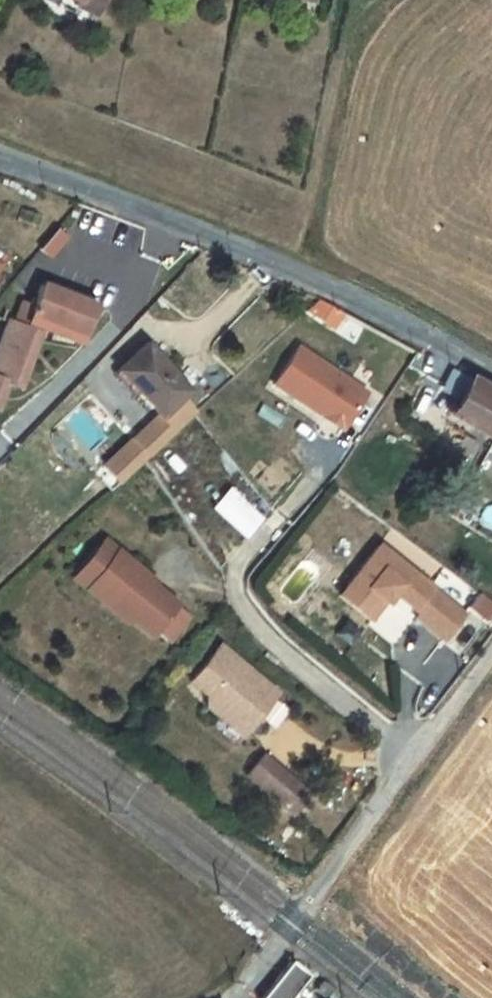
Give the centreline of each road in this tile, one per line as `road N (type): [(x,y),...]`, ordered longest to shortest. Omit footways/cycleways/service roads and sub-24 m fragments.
road 1 (unclassified): [(491,372),(298,271),(0,165)]
road 2 (unclassified): [(285,931),(491,646)]

